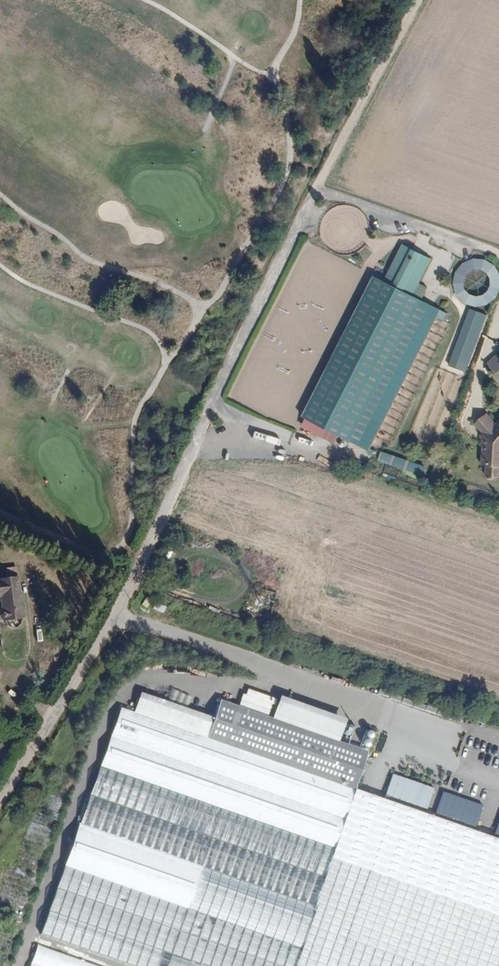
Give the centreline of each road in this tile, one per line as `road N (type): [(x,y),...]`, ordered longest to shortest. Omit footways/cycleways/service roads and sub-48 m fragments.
road 1 (track): [(0,795),(139,564),(261,290),(417,0)]

